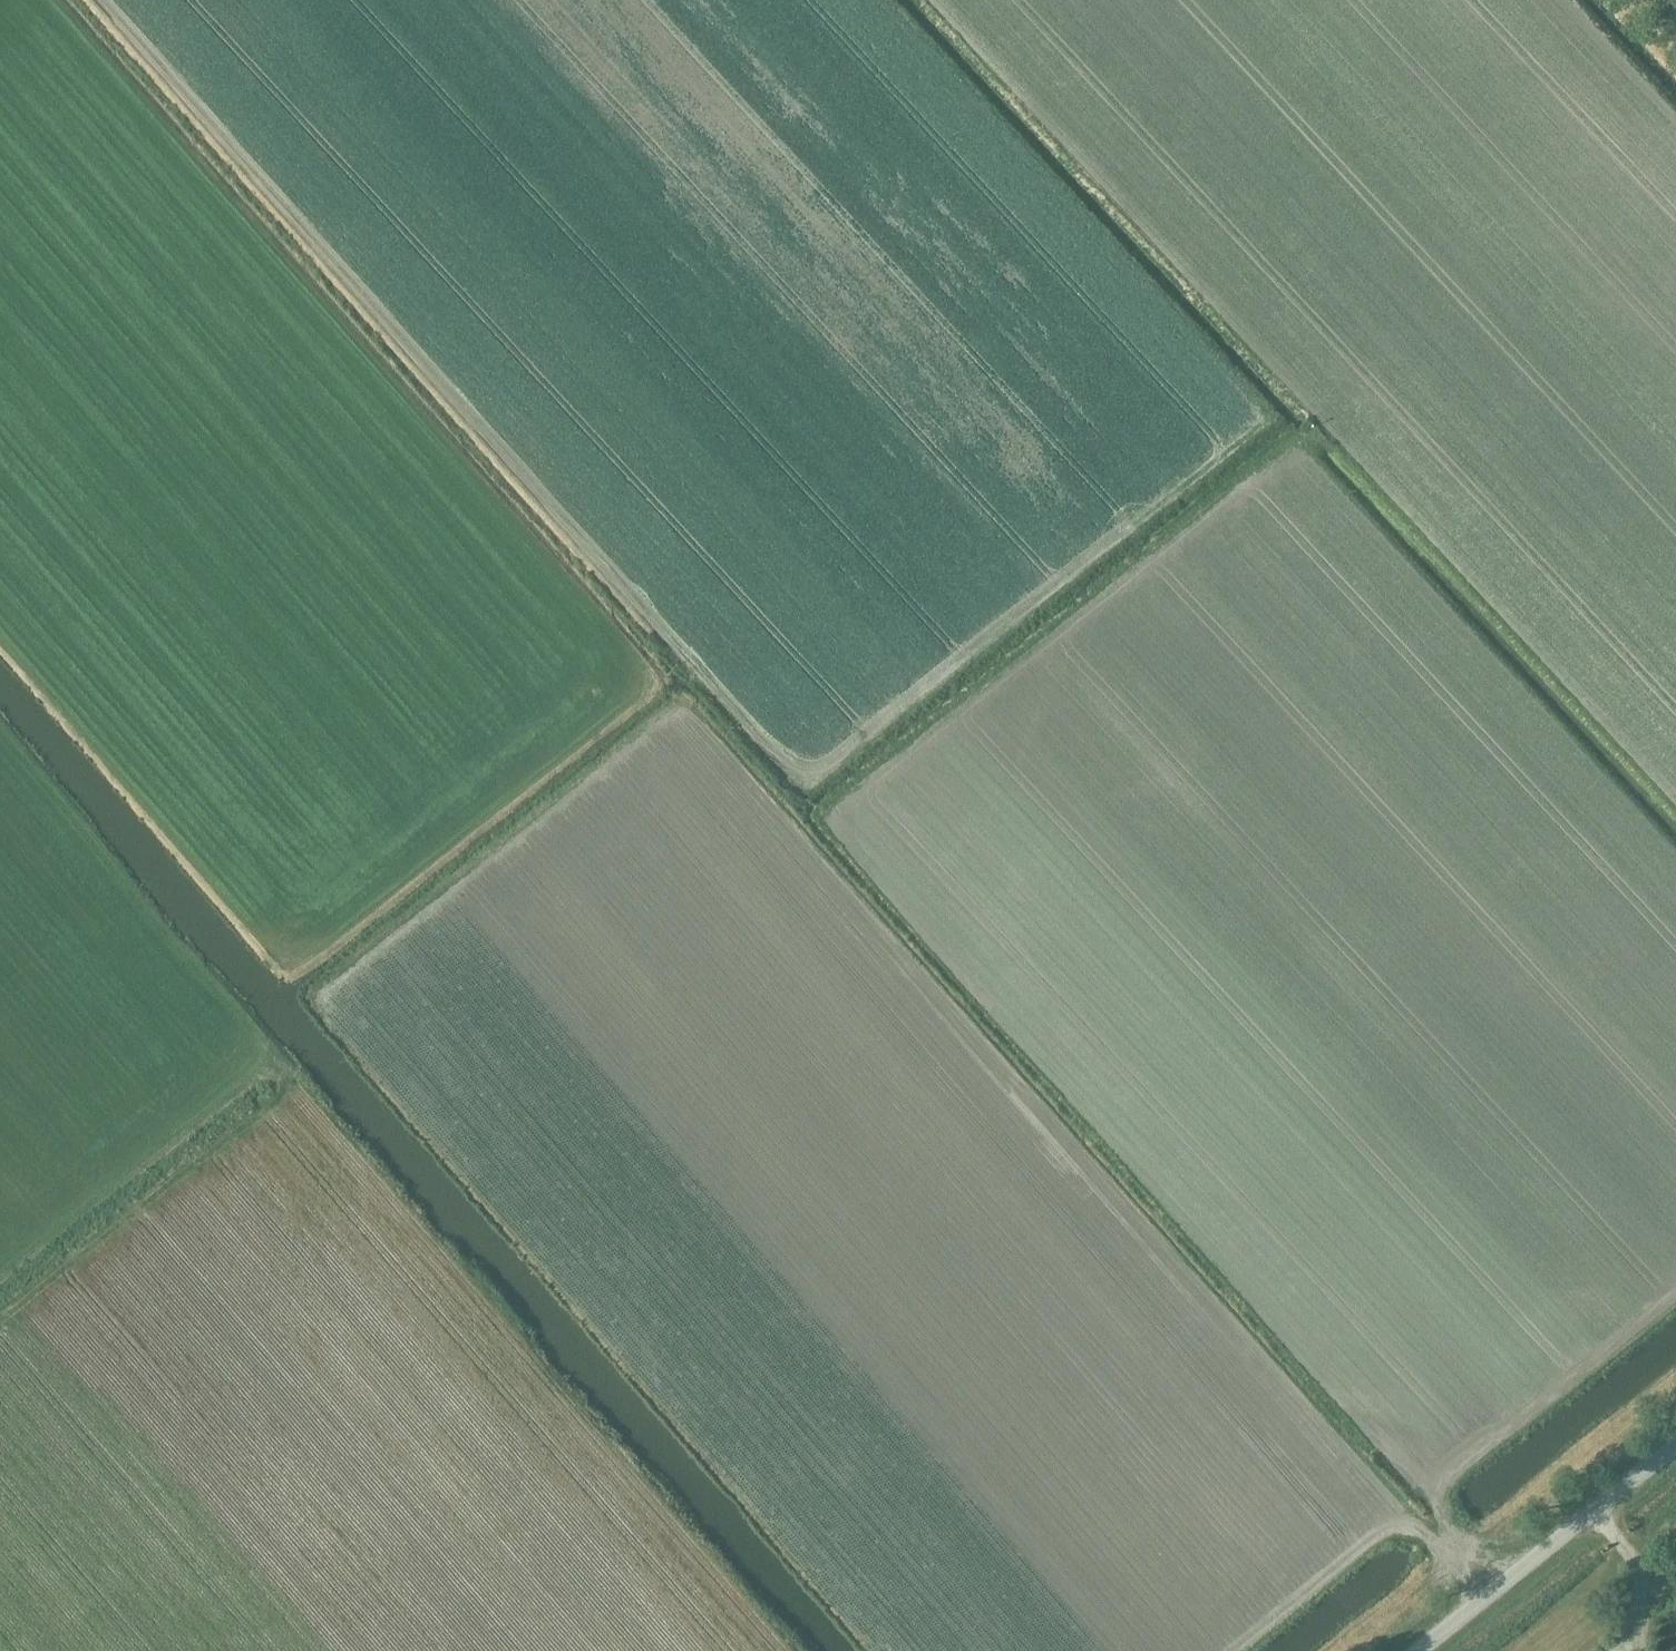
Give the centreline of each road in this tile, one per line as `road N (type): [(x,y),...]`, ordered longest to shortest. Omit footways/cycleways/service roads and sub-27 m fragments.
road 1 (unclassified): [(1415,1650),(1675,1445)]

